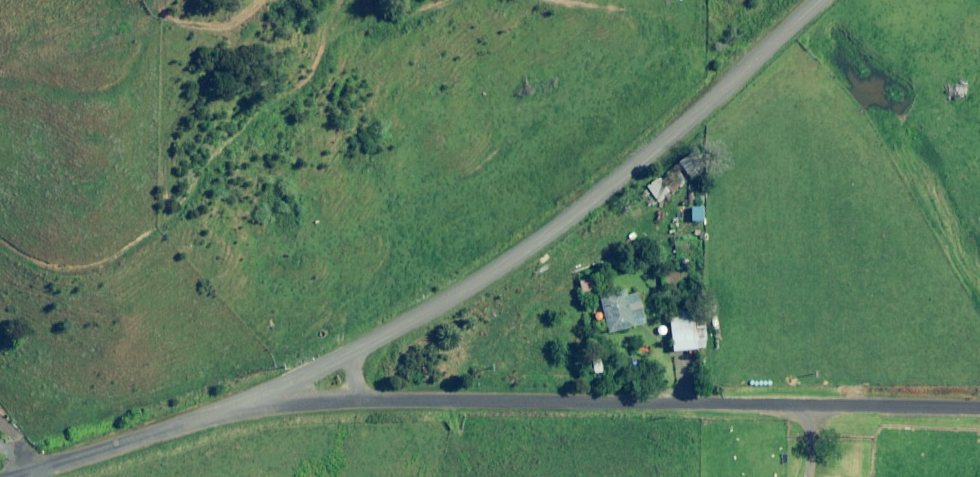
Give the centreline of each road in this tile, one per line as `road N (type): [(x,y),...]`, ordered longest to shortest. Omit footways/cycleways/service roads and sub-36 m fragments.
road 1 (unclassified): [(254,407),(453,398),(979,409)]
road 2 (unclassified): [(254,407),(500,255),(747,61),(807,0)]
road 3 (unclassified): [(6,476),(254,407)]

